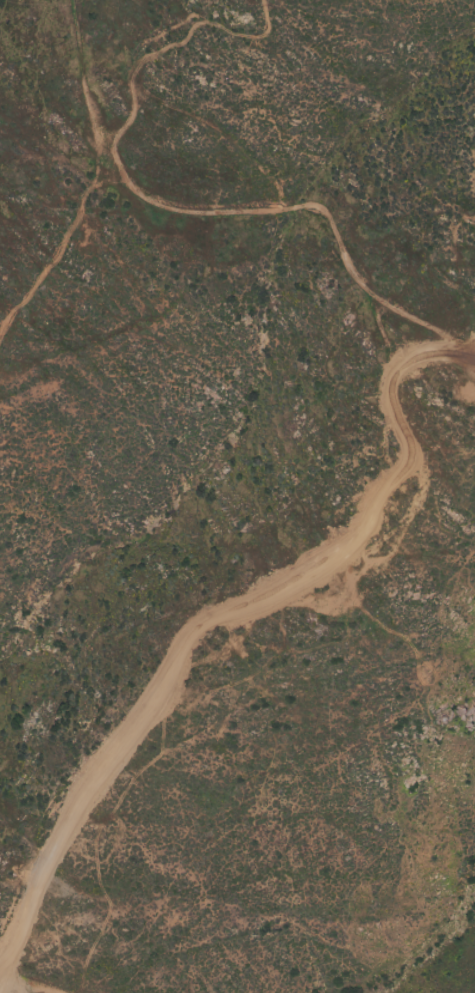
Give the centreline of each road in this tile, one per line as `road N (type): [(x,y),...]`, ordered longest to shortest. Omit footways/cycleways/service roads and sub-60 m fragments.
road 1 (track): [(474,344),(401,303),(359,267),(326,207),(192,211),(134,183),(84,193),(78,227),(8,324),(0,361)]
road 2 (track): [(3,992),(48,871),(83,813),(84,789),(131,753),(200,634),(274,605),(334,565)]
road 3 (track): [(474,353),(397,376),(425,470),(385,486),(355,548),(334,565)]
road 4 (track): [(87,0),(100,55),(95,115),(134,183)]

